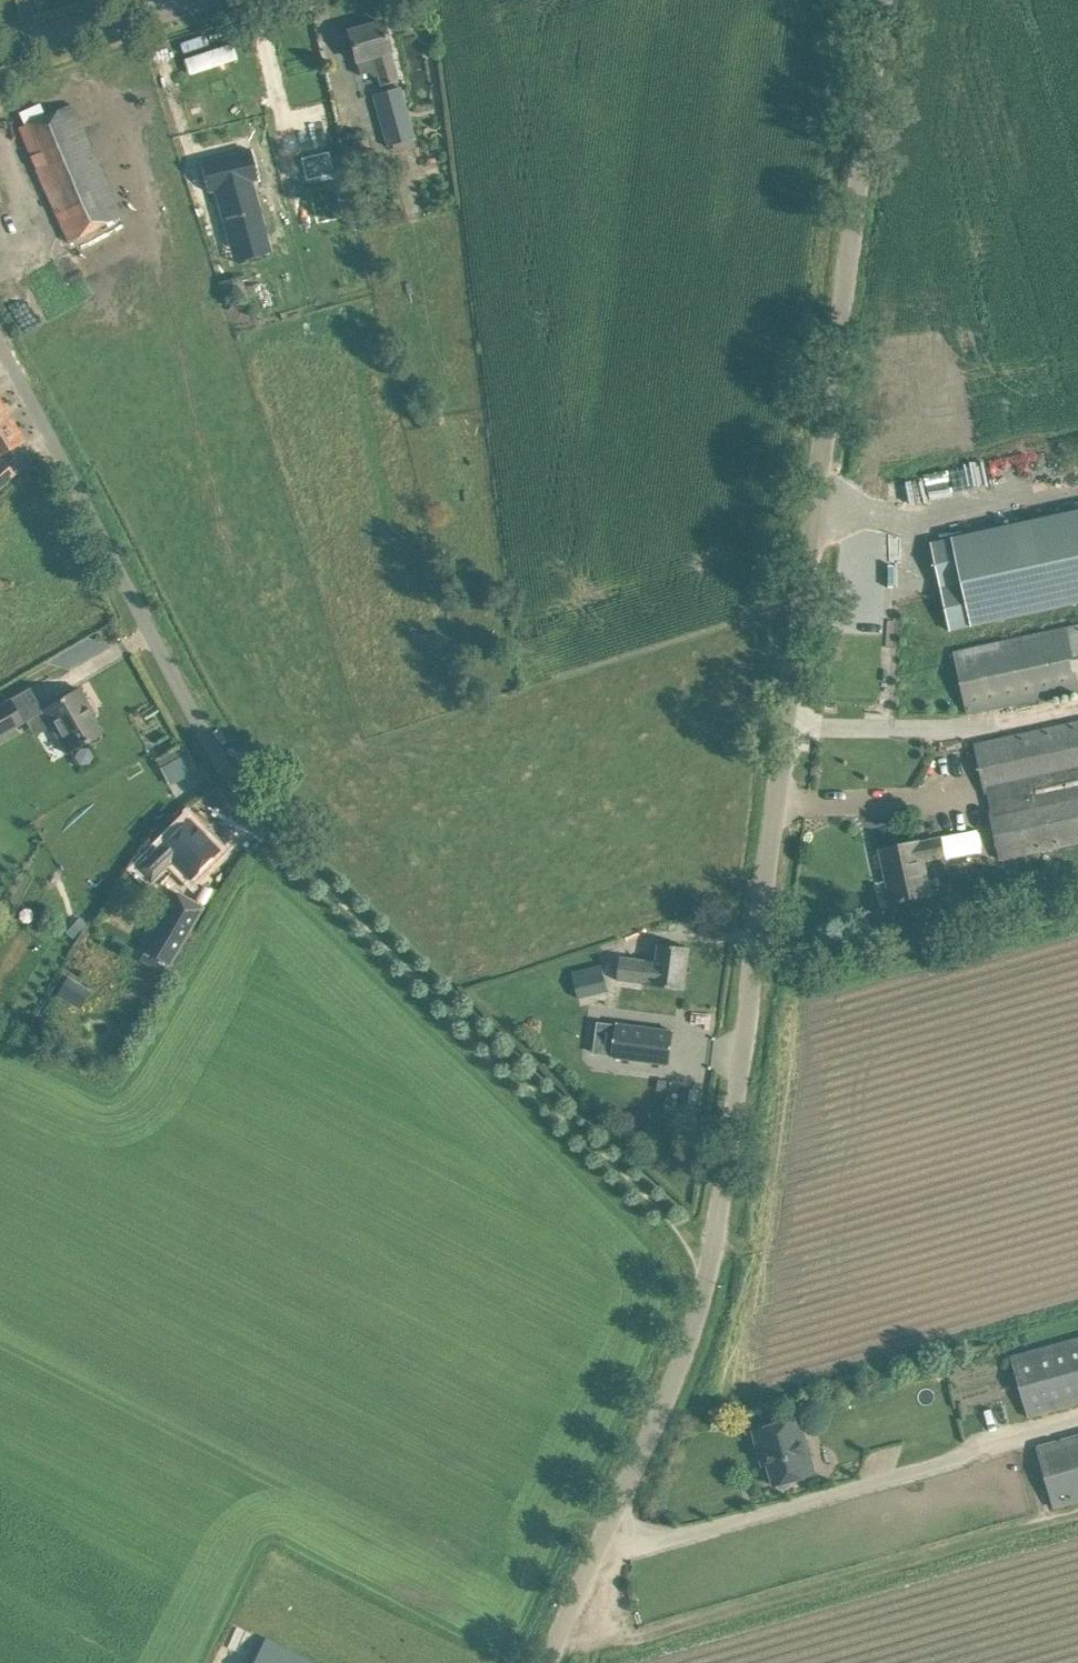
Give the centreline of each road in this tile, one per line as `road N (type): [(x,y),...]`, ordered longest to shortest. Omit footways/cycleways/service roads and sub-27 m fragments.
road 1 (unclassified): [(544,1662),(678,1370),(712,1255),(882,0)]
road 2 (unclassified): [(272,831),(182,691),(0,346)]
road 3 (unclassified): [(0,56),(200,0)]

